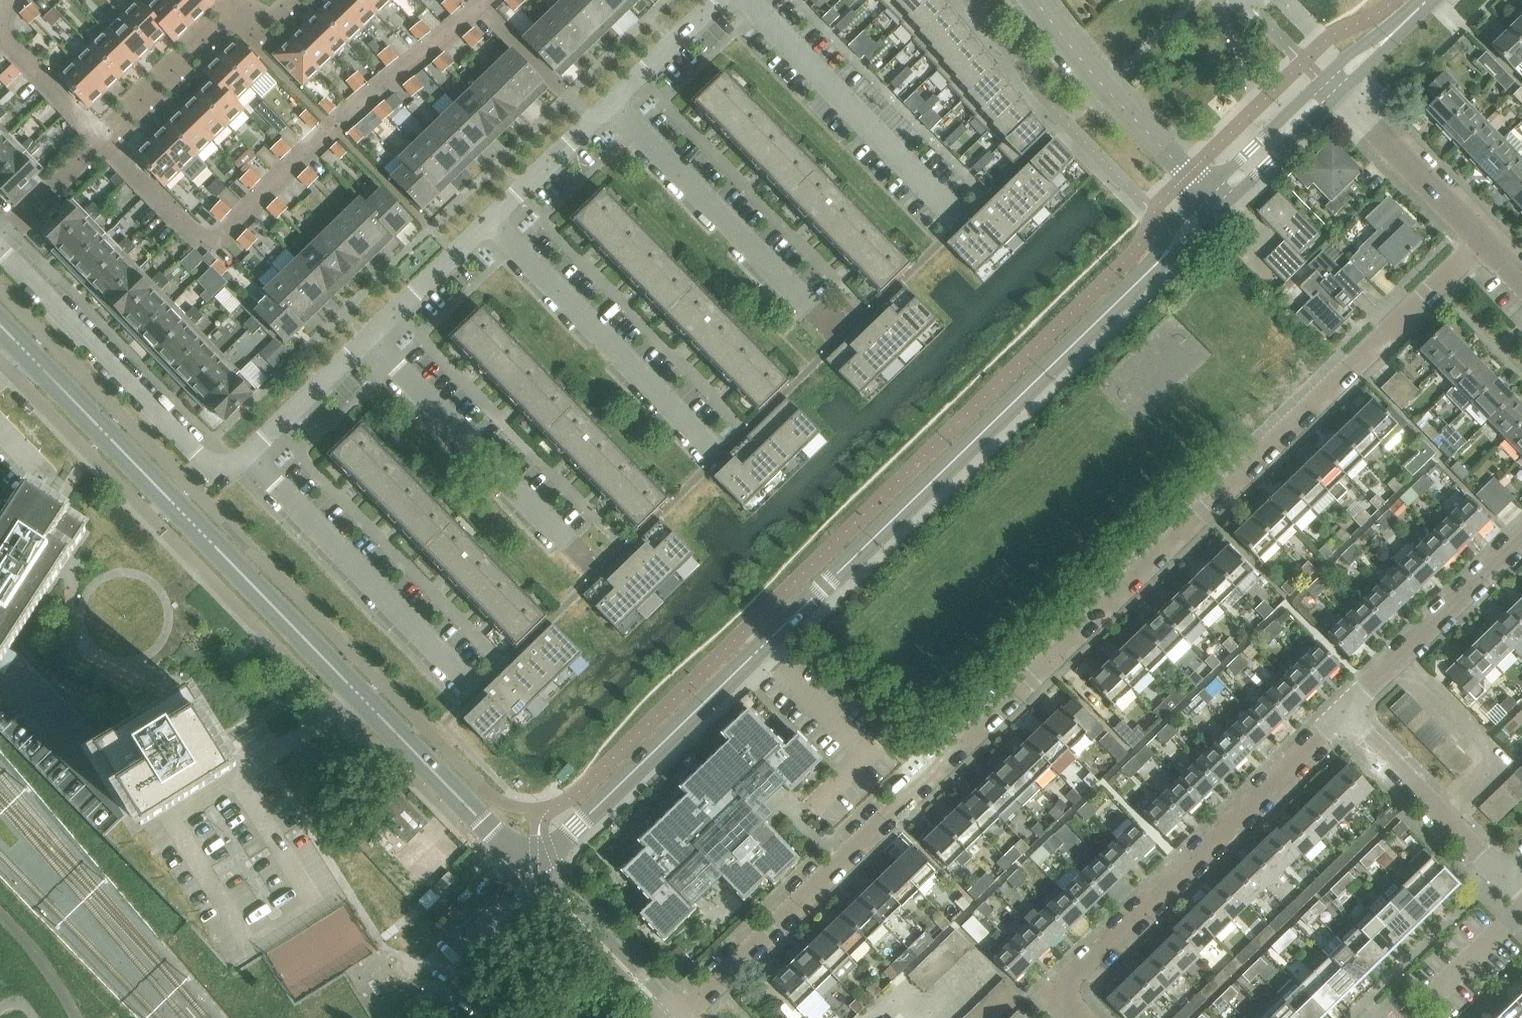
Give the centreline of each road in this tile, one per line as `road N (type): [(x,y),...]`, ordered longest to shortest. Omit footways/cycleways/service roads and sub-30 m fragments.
road 1 (residential): [(687,1017),(1482,243)]
road 2 (tertiary): [(540,857),(1159,261)]
road 3 (tertiary): [(0,323),(486,826),(540,857)]
road 4 (residential): [(105,141),(215,245),(489,0)]
road 5 (residential): [(1082,1017),(1059,994),(1347,710)]
road 6 (residential): [(0,250),(215,471),(251,463)]
road 7 (residential): [(493,227),(711,451)]
road 8 (residential): [(251,463),(468,683)]
road 9 (residential): [(614,109),(813,313)]
road 10 (residential): [(372,344),(564,542)]
road 11 (tertiary): [(1406,22),(1350,54),(1204,191)]
road 12 (tertiary): [(1204,191),(1030,0)]
road 13 (residential): [(1347,710),(1521,537)]
road 14 (residential): [(1497,874),(1347,710)]
road 15 (residential): [(1482,243),(1338,96)]
road 16 (residential): [(251,463),(372,344)]
road 17 (residential): [(493,227),(614,109)]
road 18 (residential): [(372,344),(493,227)]
road 19 (tertiary): [(1221,210),(1338,96)]
road 20 (residential): [(614,109),(724,0)]
road 21 (residential): [(0,31),(105,141)]
road 22 (residential): [(0,239),(105,141)]
road 23 (tertiary): [(622,963),(542,882),(540,857)]

